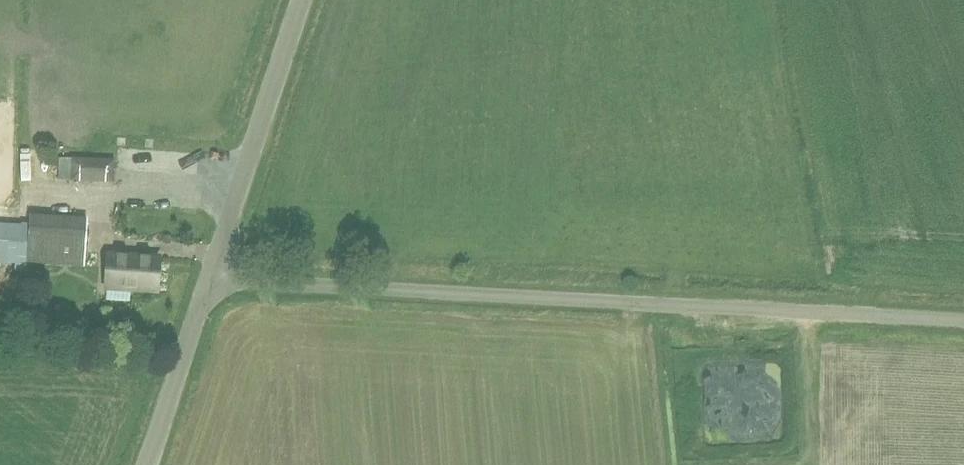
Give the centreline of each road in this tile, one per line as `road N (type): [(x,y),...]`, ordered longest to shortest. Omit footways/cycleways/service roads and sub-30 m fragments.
road 1 (unclassified): [(963,320),(287,284),(215,270)]
road 2 (unclassified): [(215,270),(301,0)]
road 3 (unclassified): [(146,464),(215,270)]

